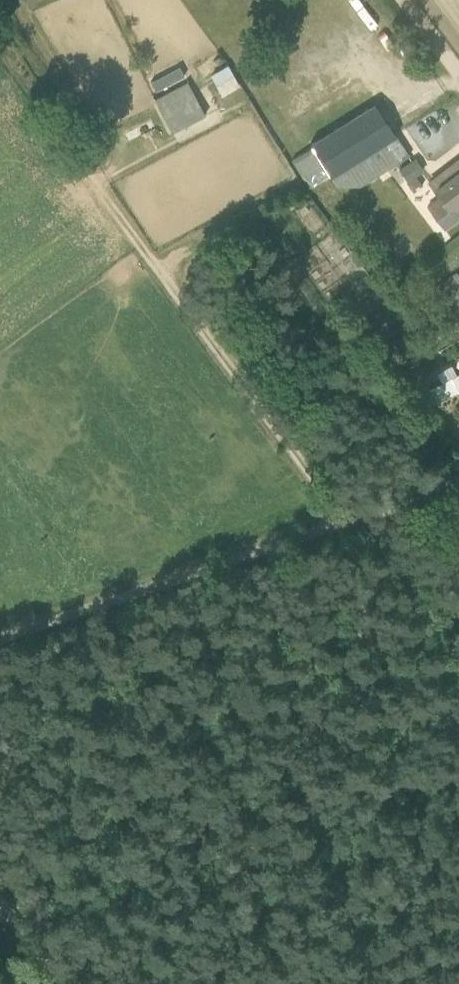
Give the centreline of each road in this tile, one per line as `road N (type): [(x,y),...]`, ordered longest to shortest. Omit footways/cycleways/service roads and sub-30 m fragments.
road 1 (track): [(348,524),(0,56)]
road 2 (unclassified): [(0,641),(458,485)]

